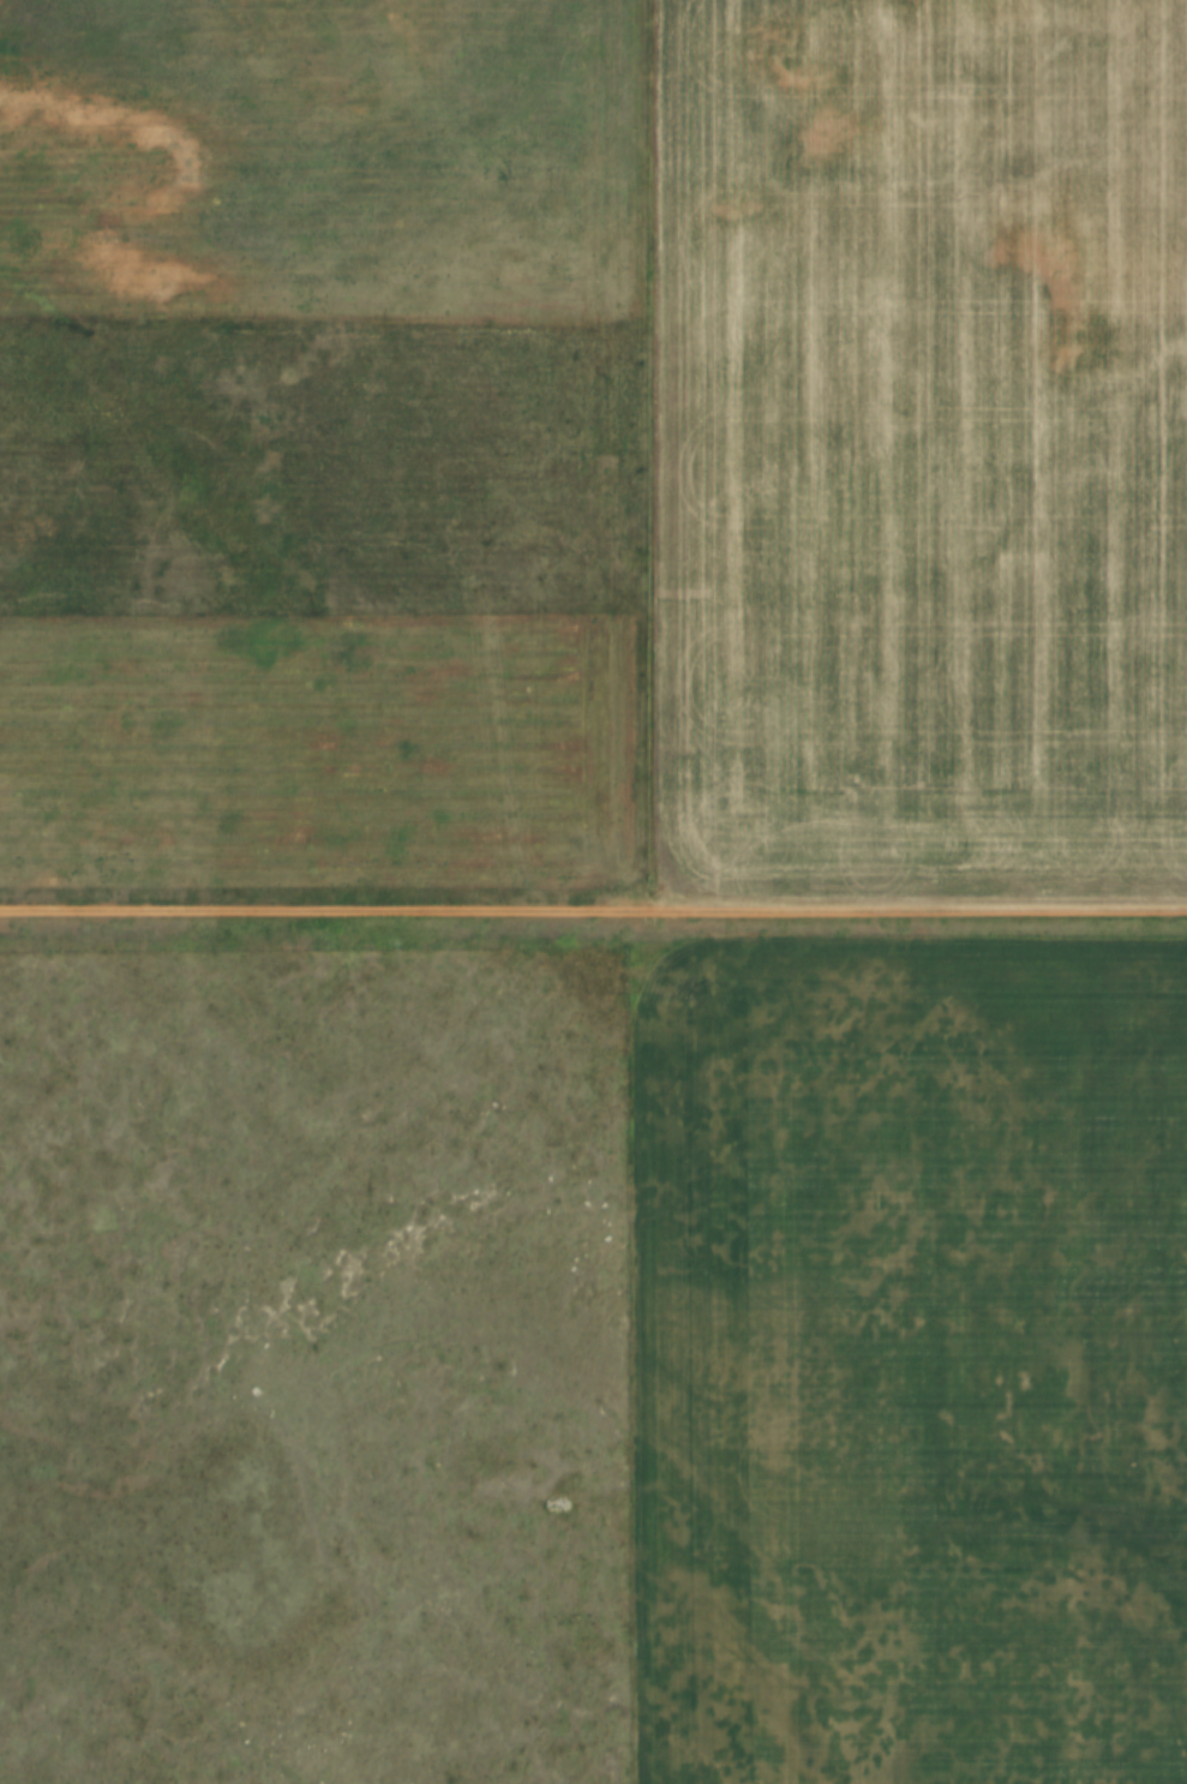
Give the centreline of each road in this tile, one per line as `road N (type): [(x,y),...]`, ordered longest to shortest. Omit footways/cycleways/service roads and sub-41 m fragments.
road 1 (track): [(0,923),(1186,914)]

